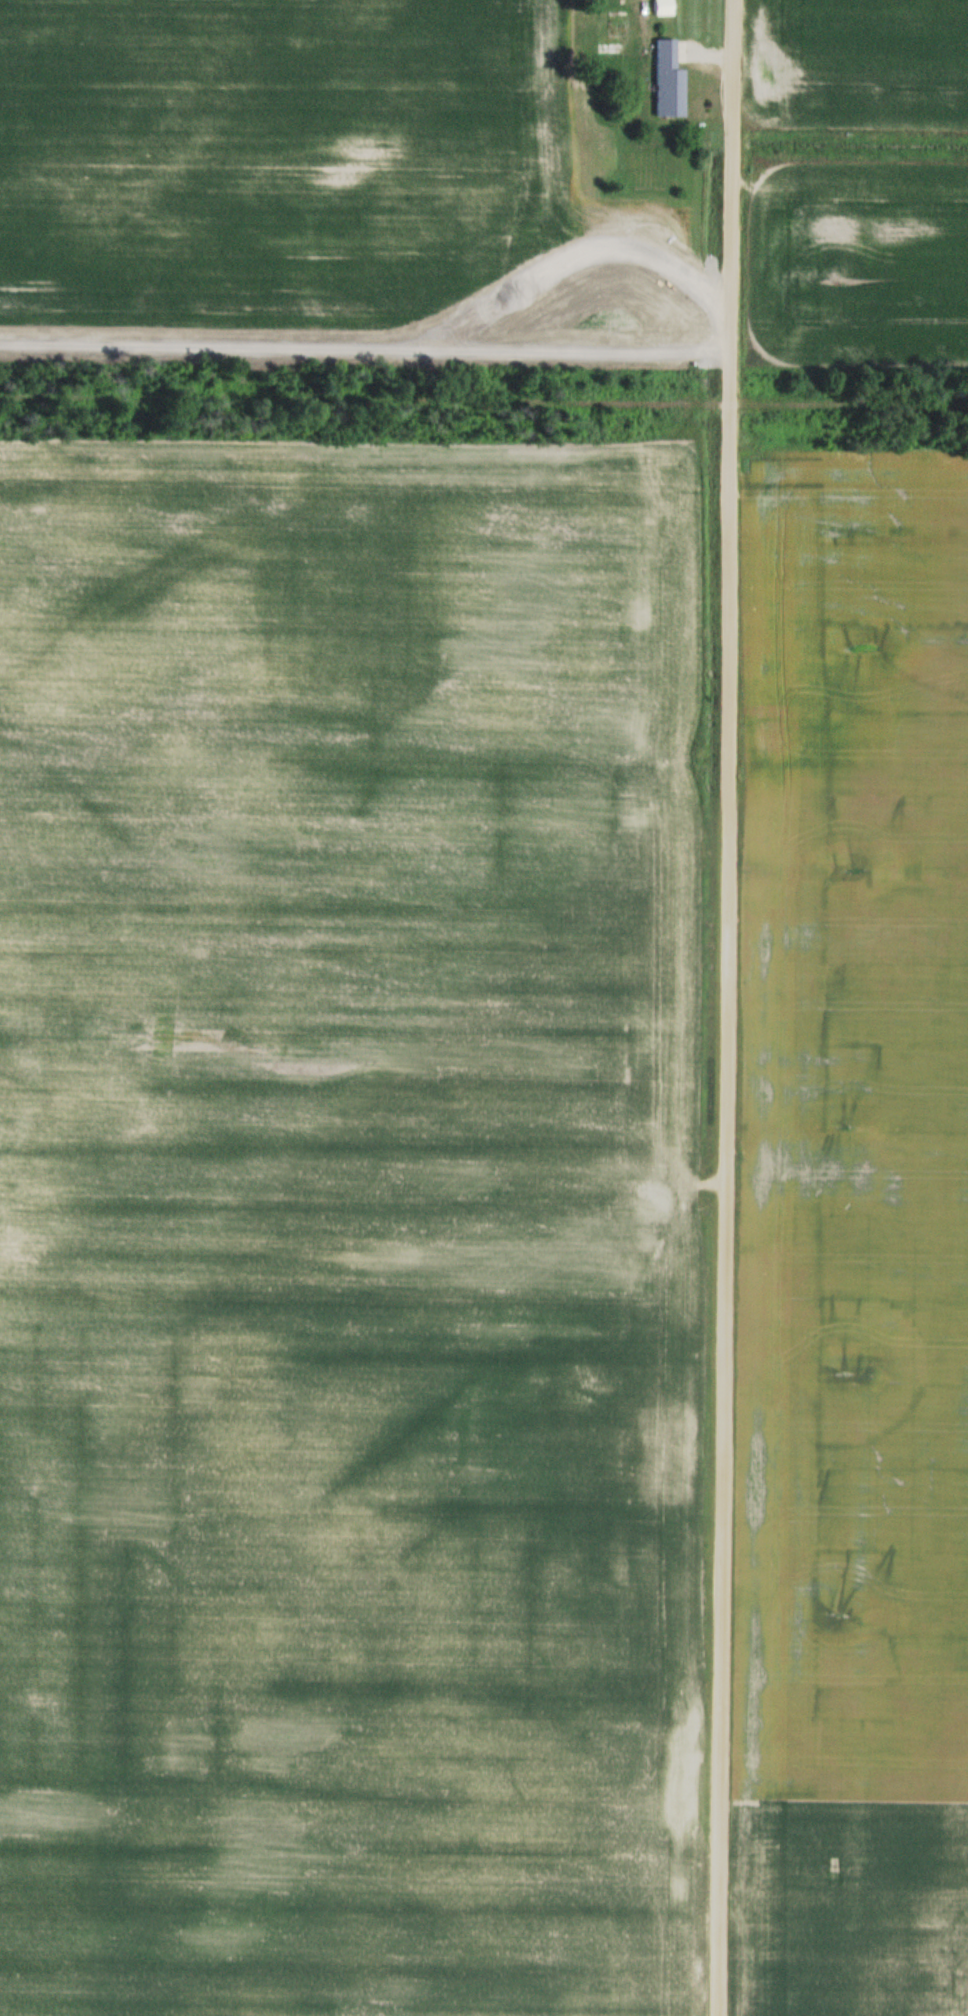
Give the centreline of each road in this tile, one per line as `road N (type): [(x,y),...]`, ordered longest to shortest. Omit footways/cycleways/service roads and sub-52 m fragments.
road 1 (residential): [(713,2015),(727,0)]

